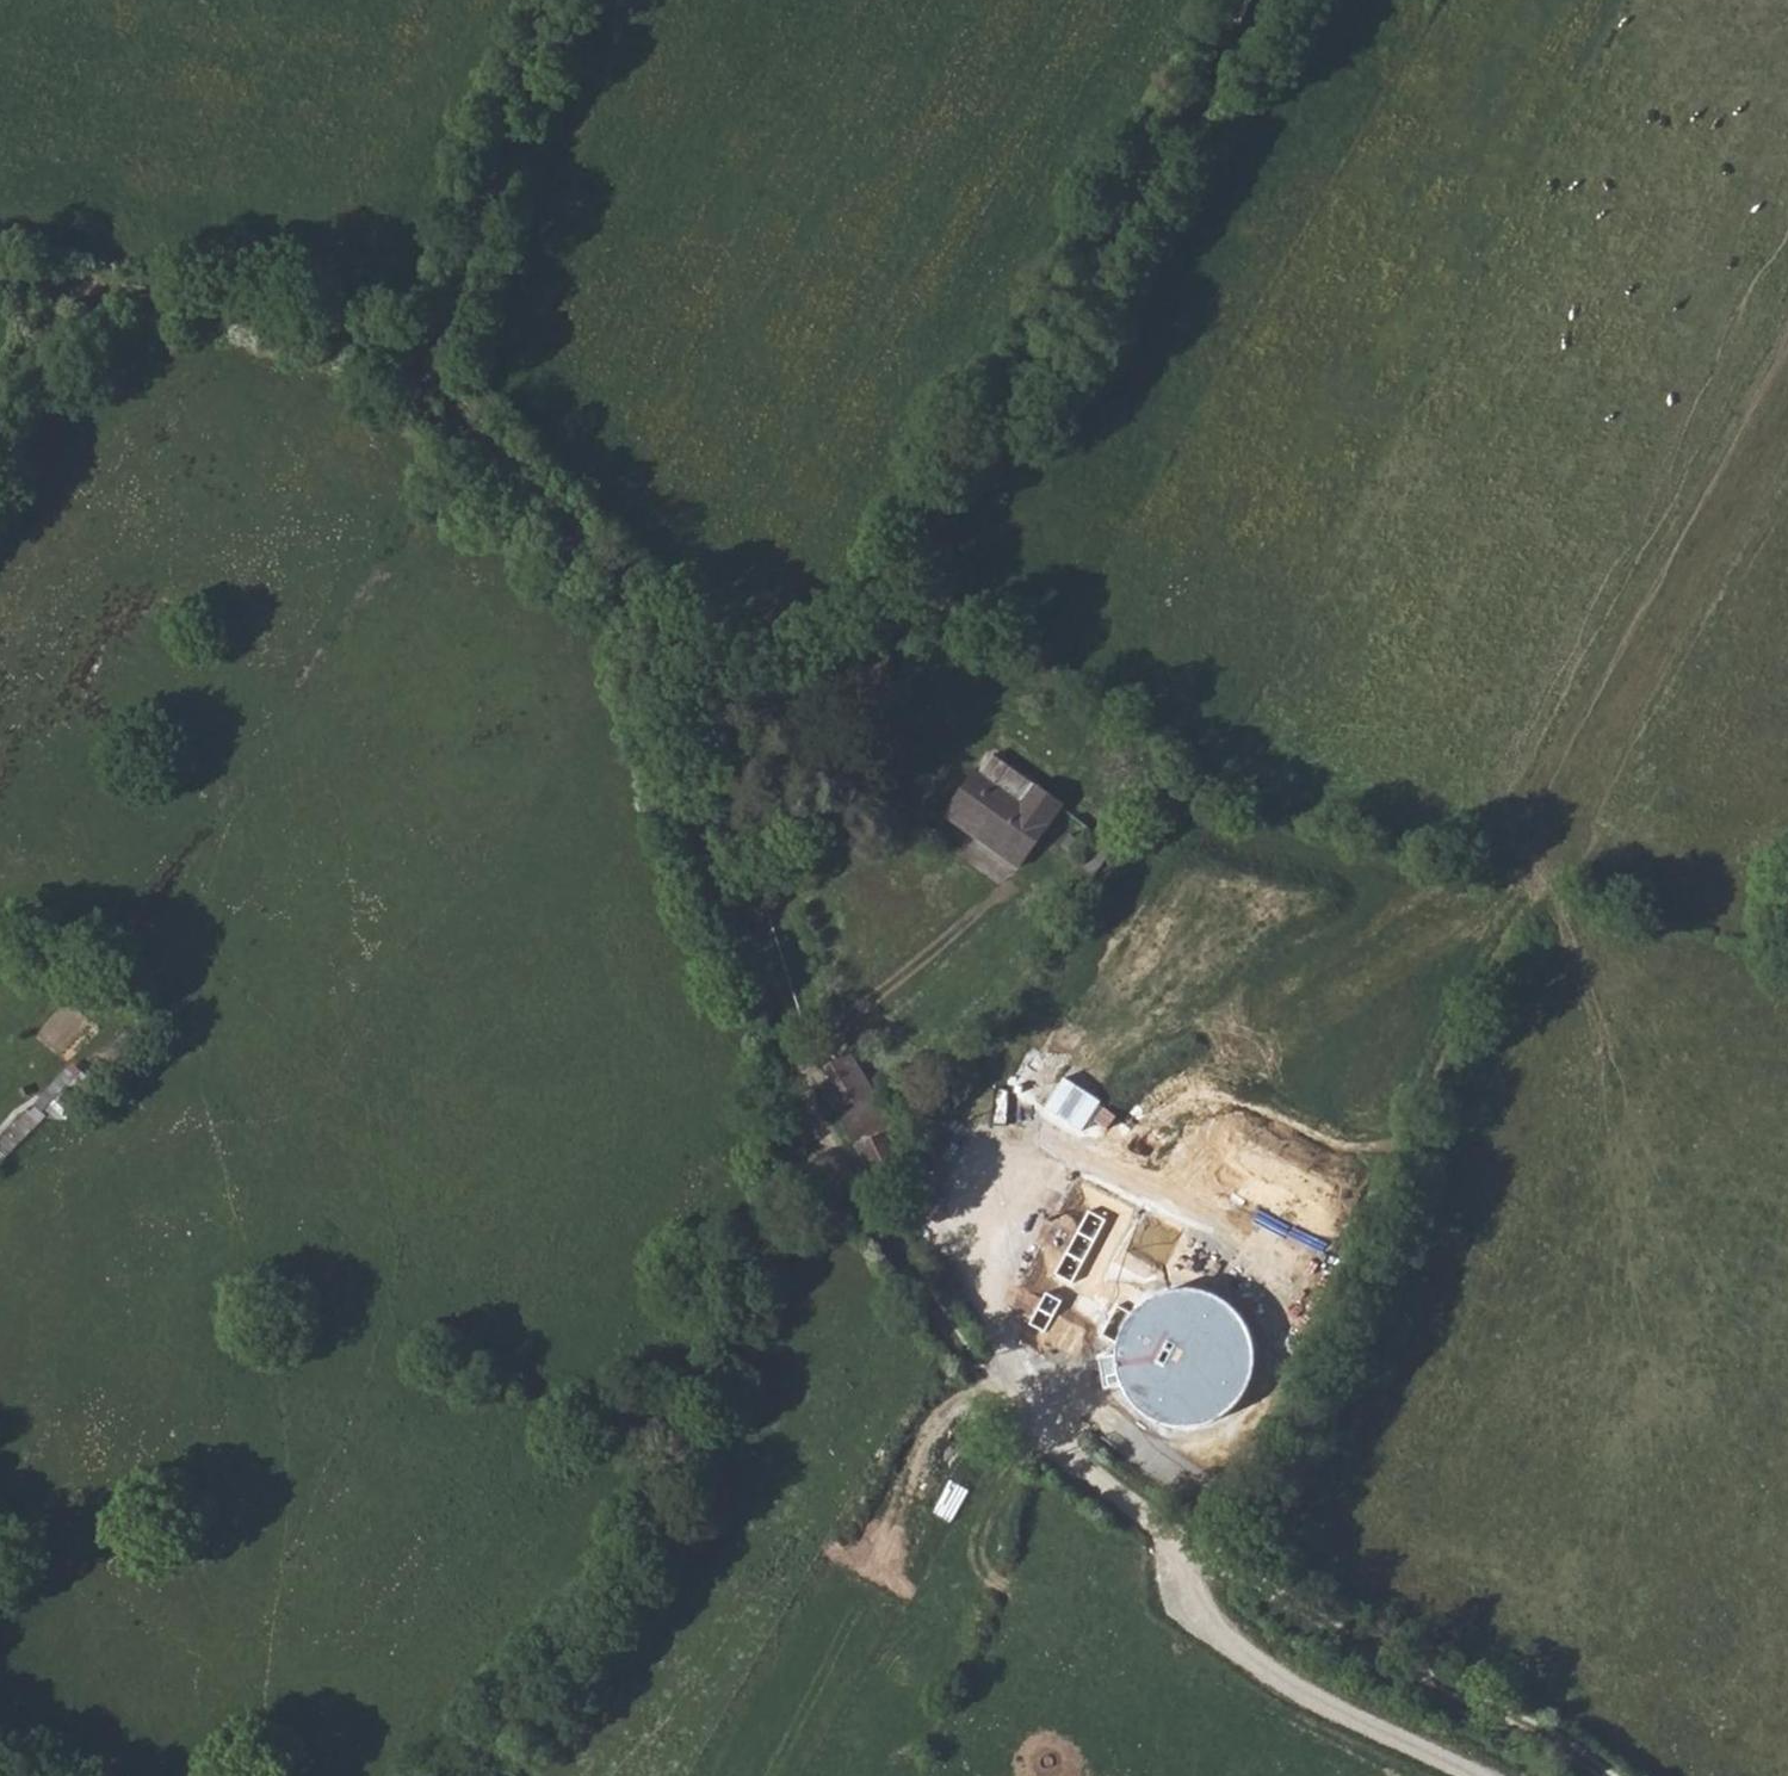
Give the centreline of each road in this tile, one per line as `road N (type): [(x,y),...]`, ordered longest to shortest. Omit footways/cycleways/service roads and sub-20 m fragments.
road 1 (track): [(717,879),(818,1129),(884,1238),(995,1392),(1083,1484),(1453,1693),(1559,1744),(1600,1775)]
road 2 (track): [(717,879),(877,609),(1076,346),(1269,0)]

